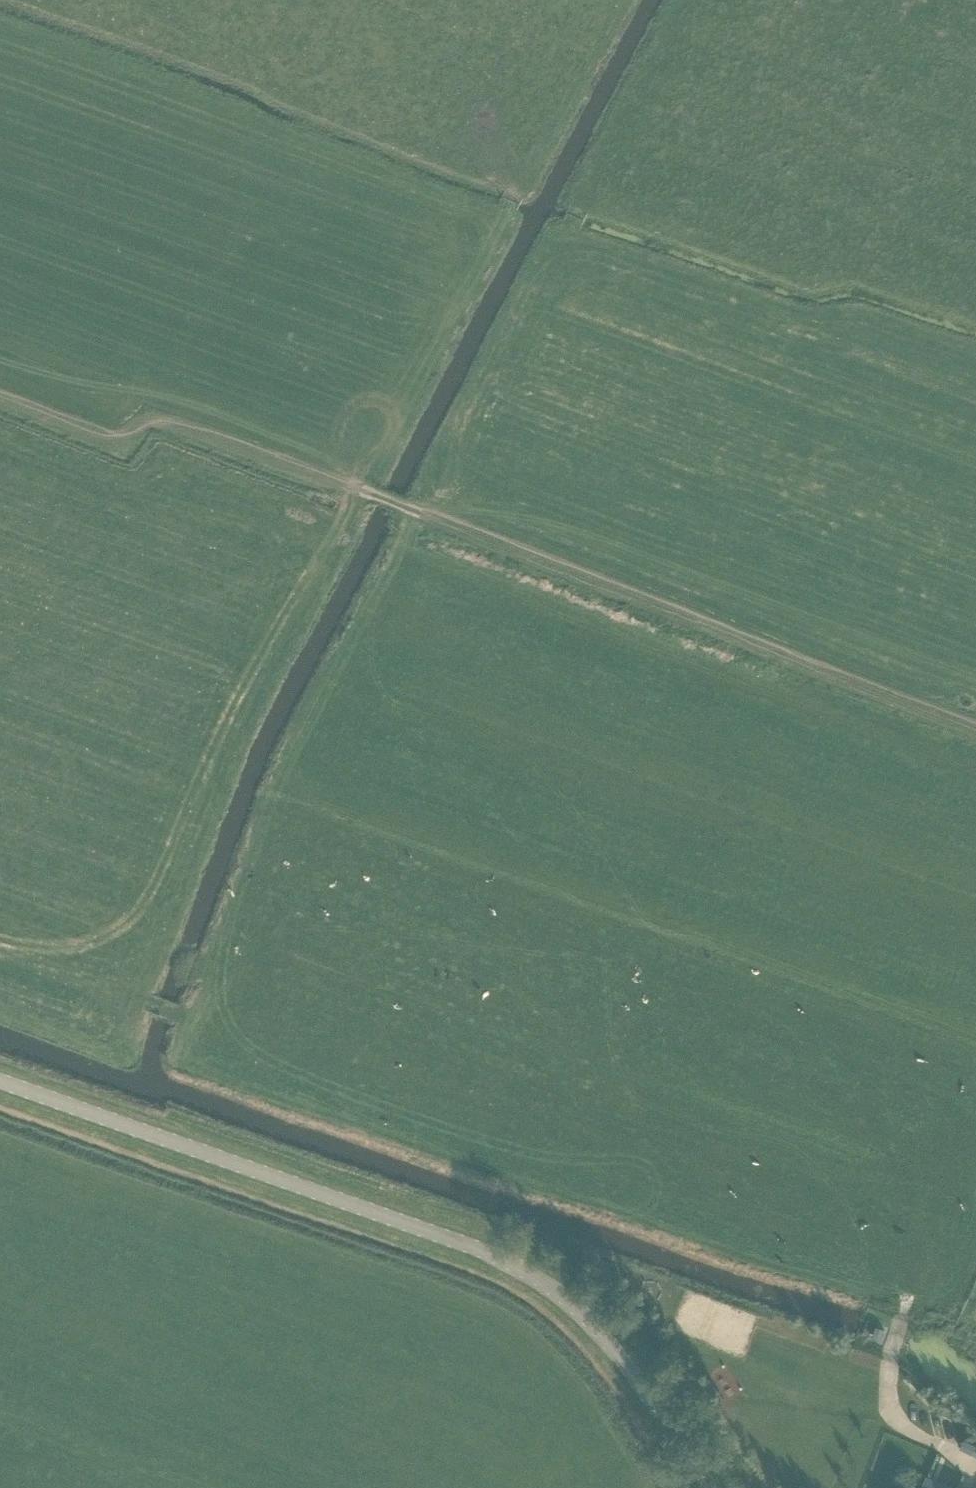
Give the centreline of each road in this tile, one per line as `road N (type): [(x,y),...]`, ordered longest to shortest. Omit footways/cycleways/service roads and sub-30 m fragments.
road 1 (unclassified): [(711,1487),(610,1346),(529,1274),(0,1081)]

